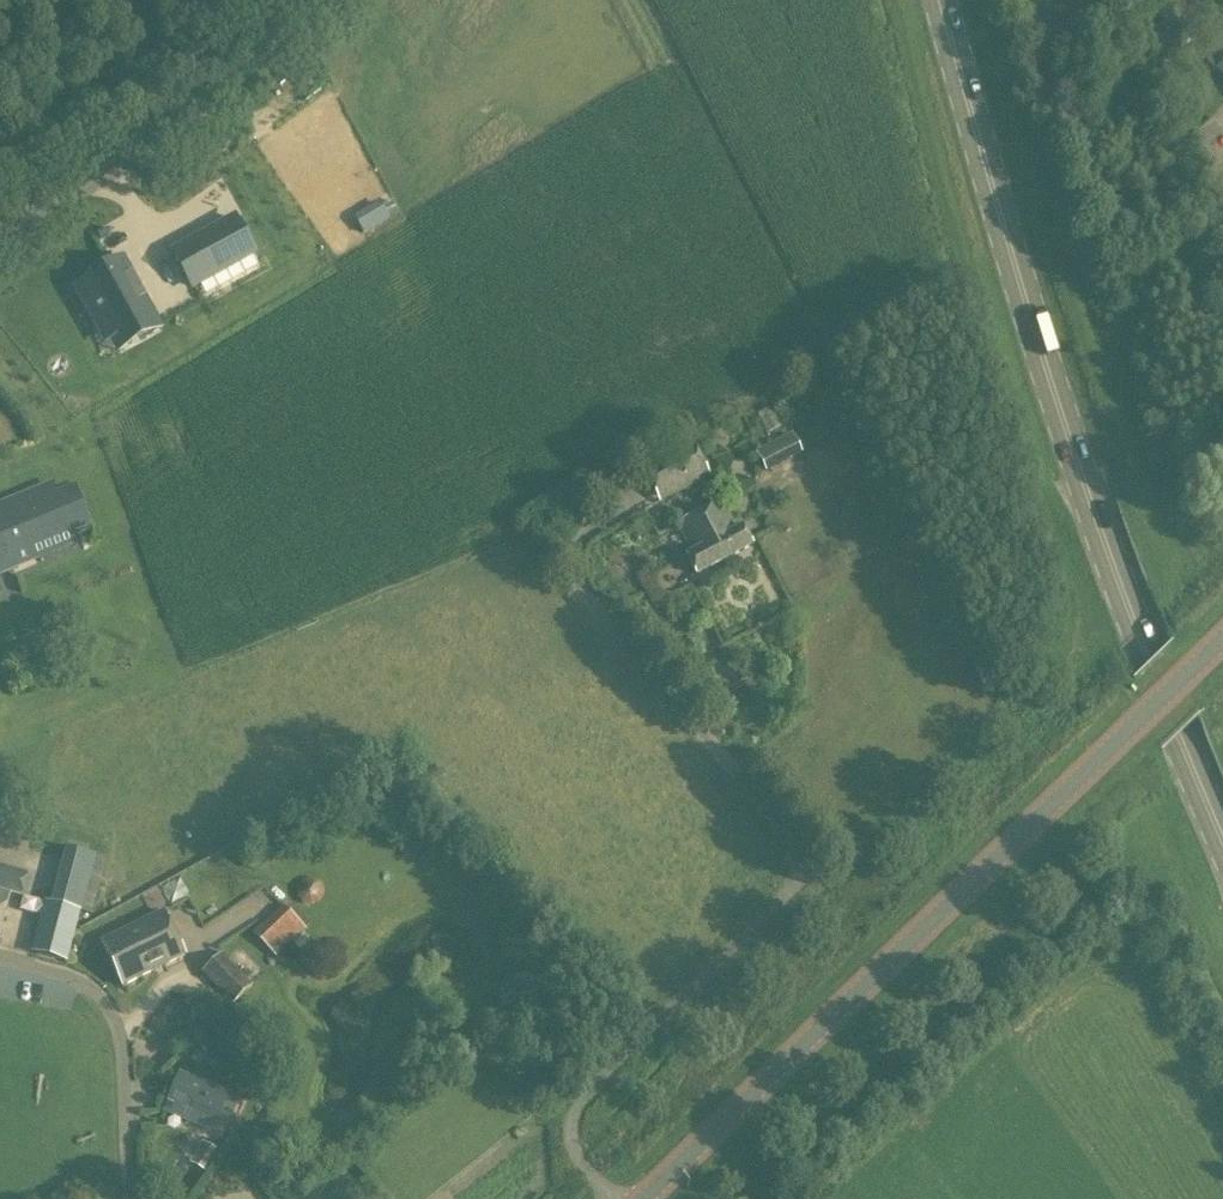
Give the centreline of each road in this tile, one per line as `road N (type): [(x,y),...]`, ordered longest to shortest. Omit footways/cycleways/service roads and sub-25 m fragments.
road 1 (primary): [(1222,843),(1094,524),(939,0)]
road 2 (tertiary): [(644,1198),(1222,640)]
road 3 (unclassified): [(0,227),(149,149),(220,90),(294,0)]
road 4 (residential): [(131,1198),(117,1017),(90,987),(0,959)]

